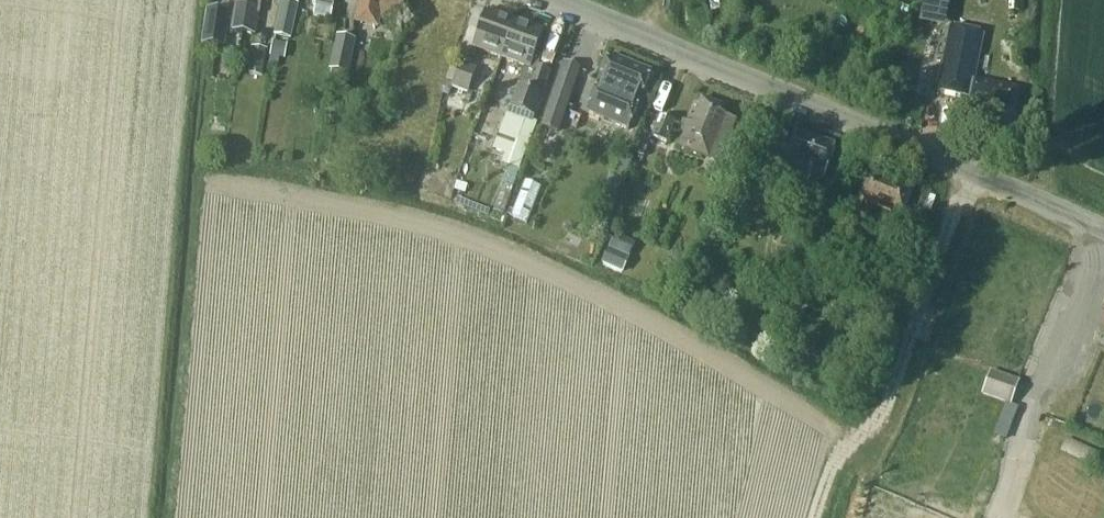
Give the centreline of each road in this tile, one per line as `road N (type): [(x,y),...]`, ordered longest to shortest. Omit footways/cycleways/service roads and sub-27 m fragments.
road 1 (tertiary): [(1103,229),(563,0)]
road 2 (track): [(972,171),(885,406),(833,466),(815,517)]

